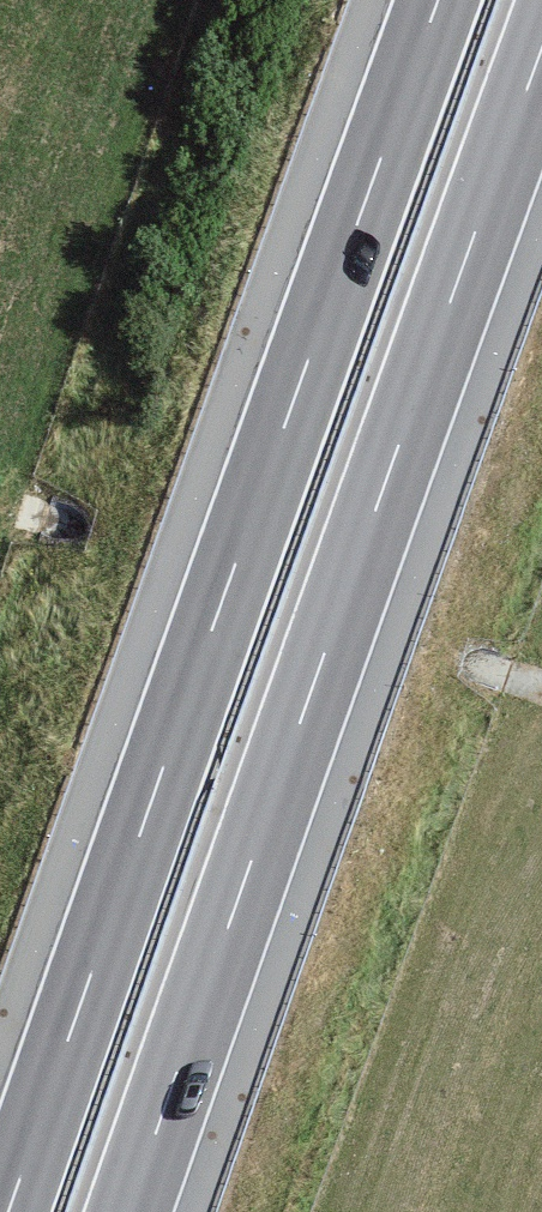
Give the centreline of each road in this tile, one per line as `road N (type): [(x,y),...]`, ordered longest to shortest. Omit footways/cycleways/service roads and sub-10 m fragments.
road 1 (motorway): [(433,0),(5,1211)]
road 2 (motorway): [(125,1211),(541,33)]
road 3 (track): [(72,529),(463,663)]

